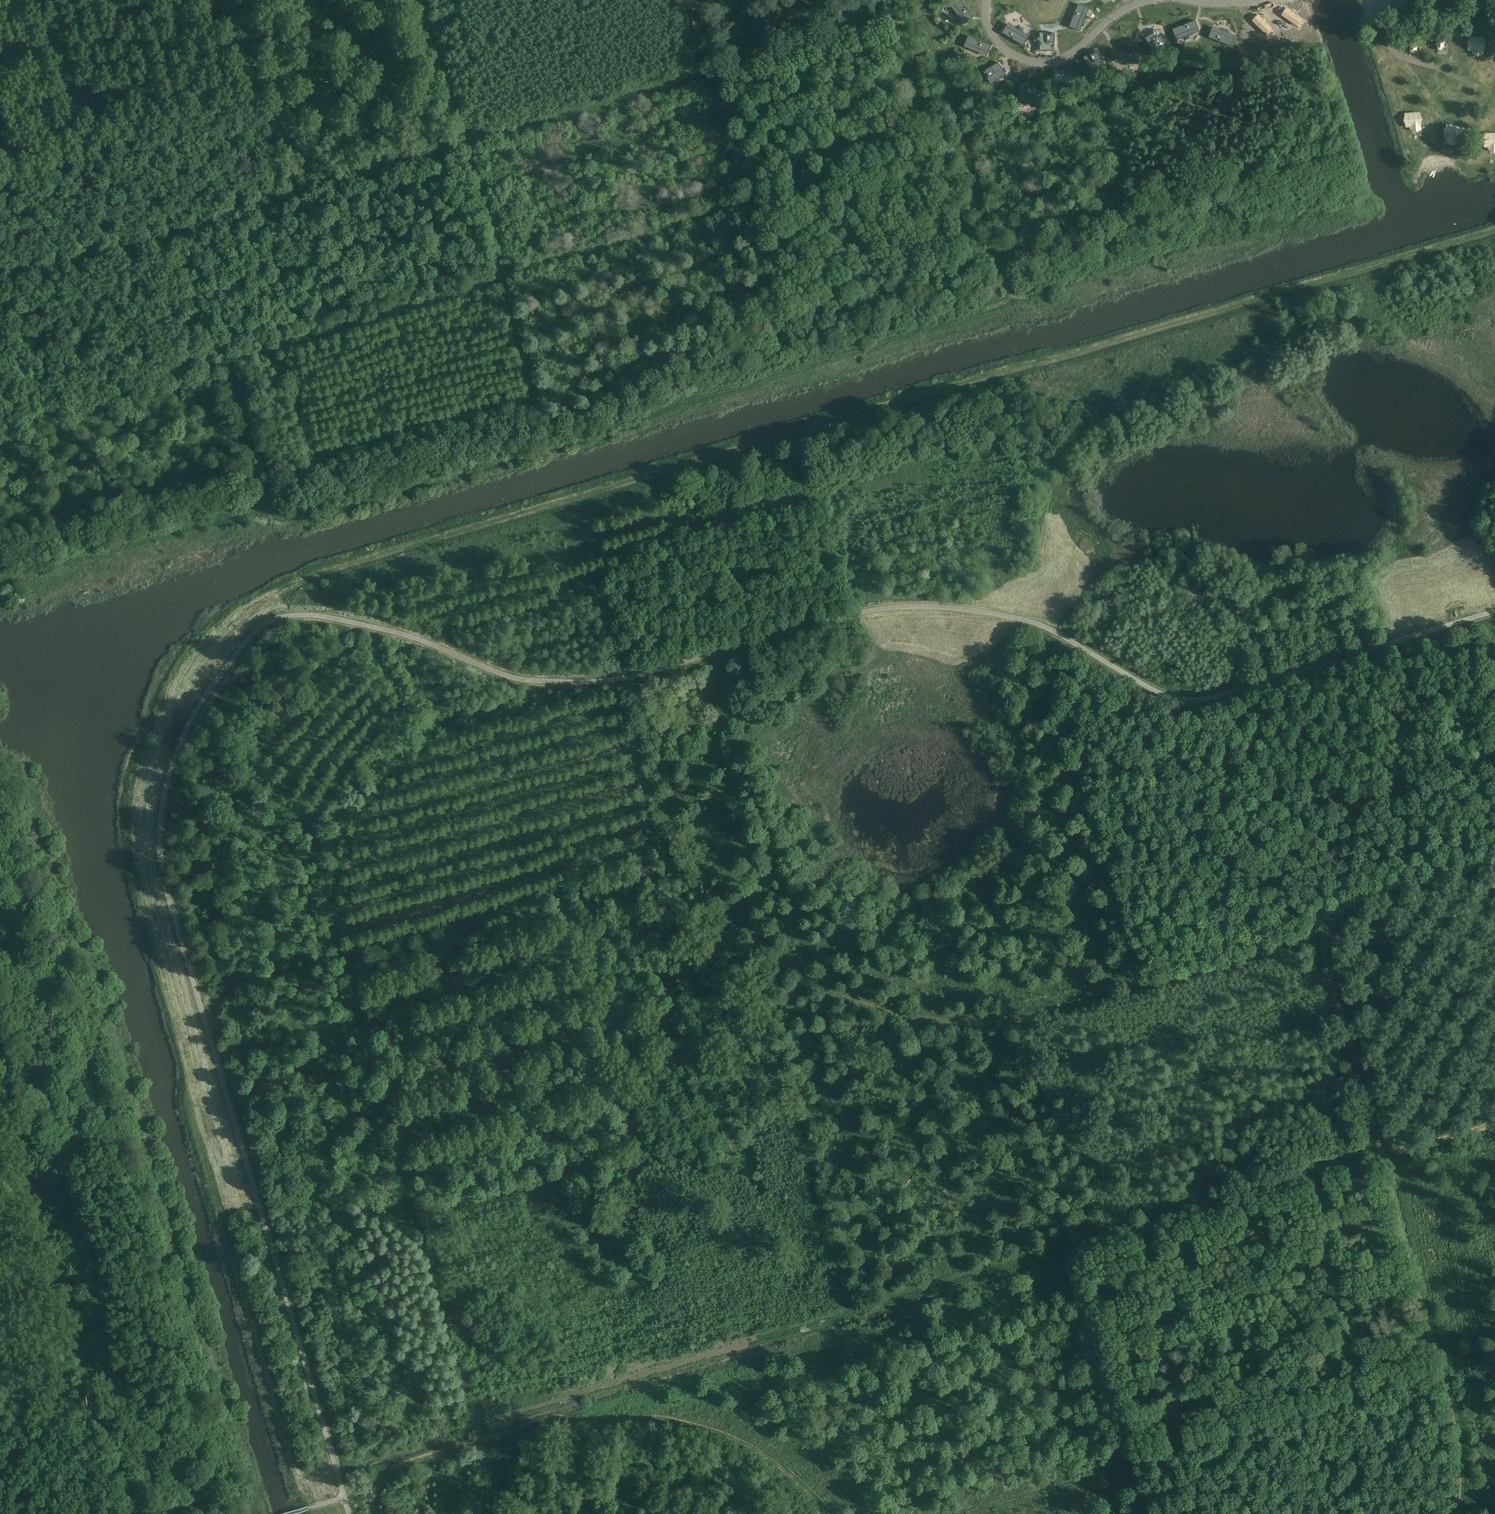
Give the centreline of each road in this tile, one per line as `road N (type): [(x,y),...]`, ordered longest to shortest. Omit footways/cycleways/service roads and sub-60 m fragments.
road 1 (track): [(1458,1513),(1455,1425),(1344,1023),(1332,934),(1351,908),(1494,862)]
road 2 (track): [(0,277),(465,144),(422,0)]
road 3 (track): [(233,353),(173,369),(0,335)]

